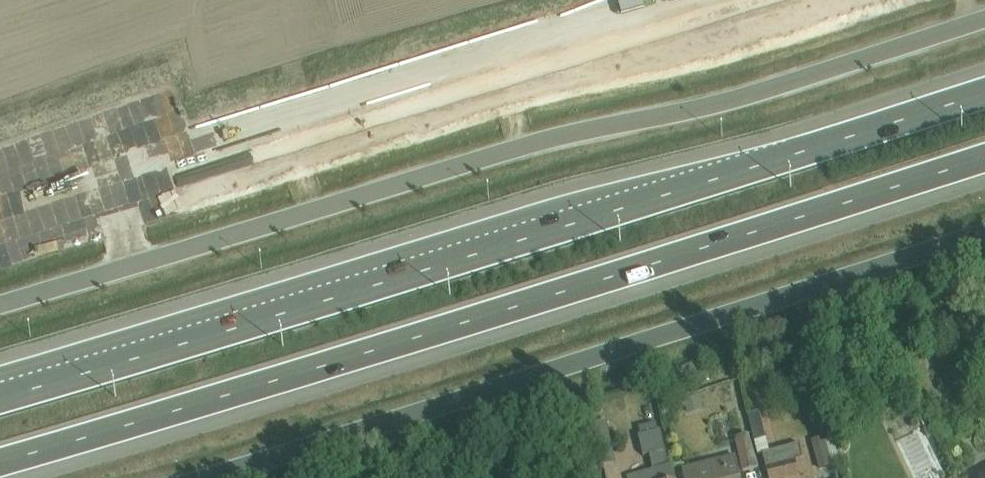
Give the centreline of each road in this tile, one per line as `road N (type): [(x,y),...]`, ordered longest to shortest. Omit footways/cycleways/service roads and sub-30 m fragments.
road 1 (motorway): [(984,92),(0,397)]
road 2 (motorway): [(0,461),(984,157)]
road 3 (tertiary): [(0,303),(494,155),(758,93),(984,19)]
road 4 (tertiary): [(984,228),(194,477)]

